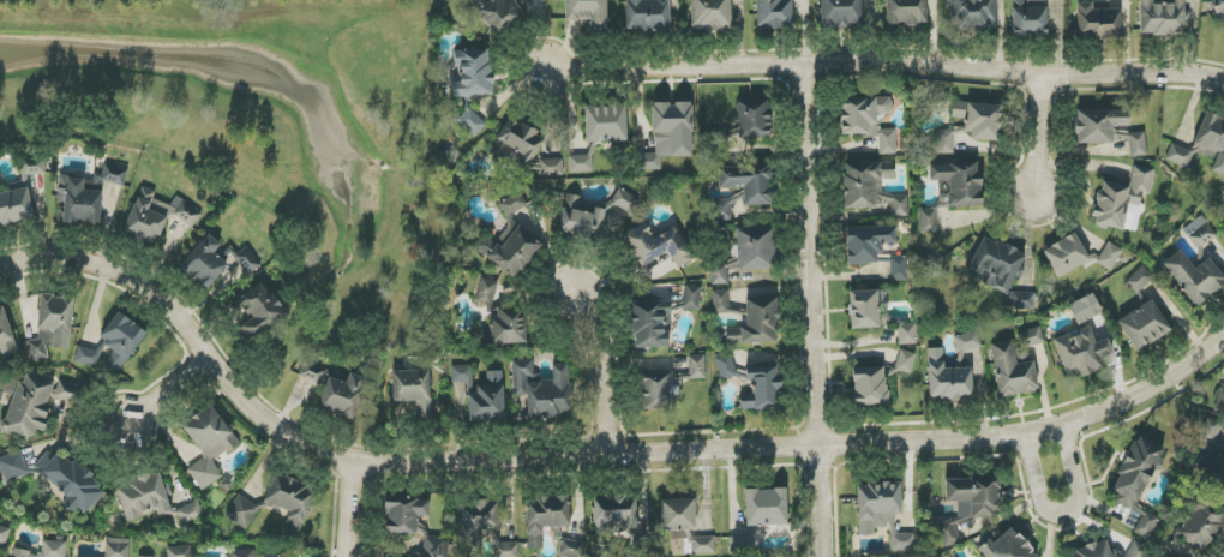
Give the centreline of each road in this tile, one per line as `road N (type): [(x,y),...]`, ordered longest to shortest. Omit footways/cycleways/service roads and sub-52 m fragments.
road 1 (residential): [(1223,338),(1120,406),(1026,438),(349,471),(264,421),(155,288),(128,271),(58,258),(0,266)]
road 2 (residential): [(1223,84),(923,67),(551,73)]
road 3 (residential): [(827,556),(809,68)]
road 4 (residential): [(1066,429),(1080,496),(1063,515),(1040,503),(1026,438)]
road 5 (residential): [(611,457),(601,353),(575,295)]

